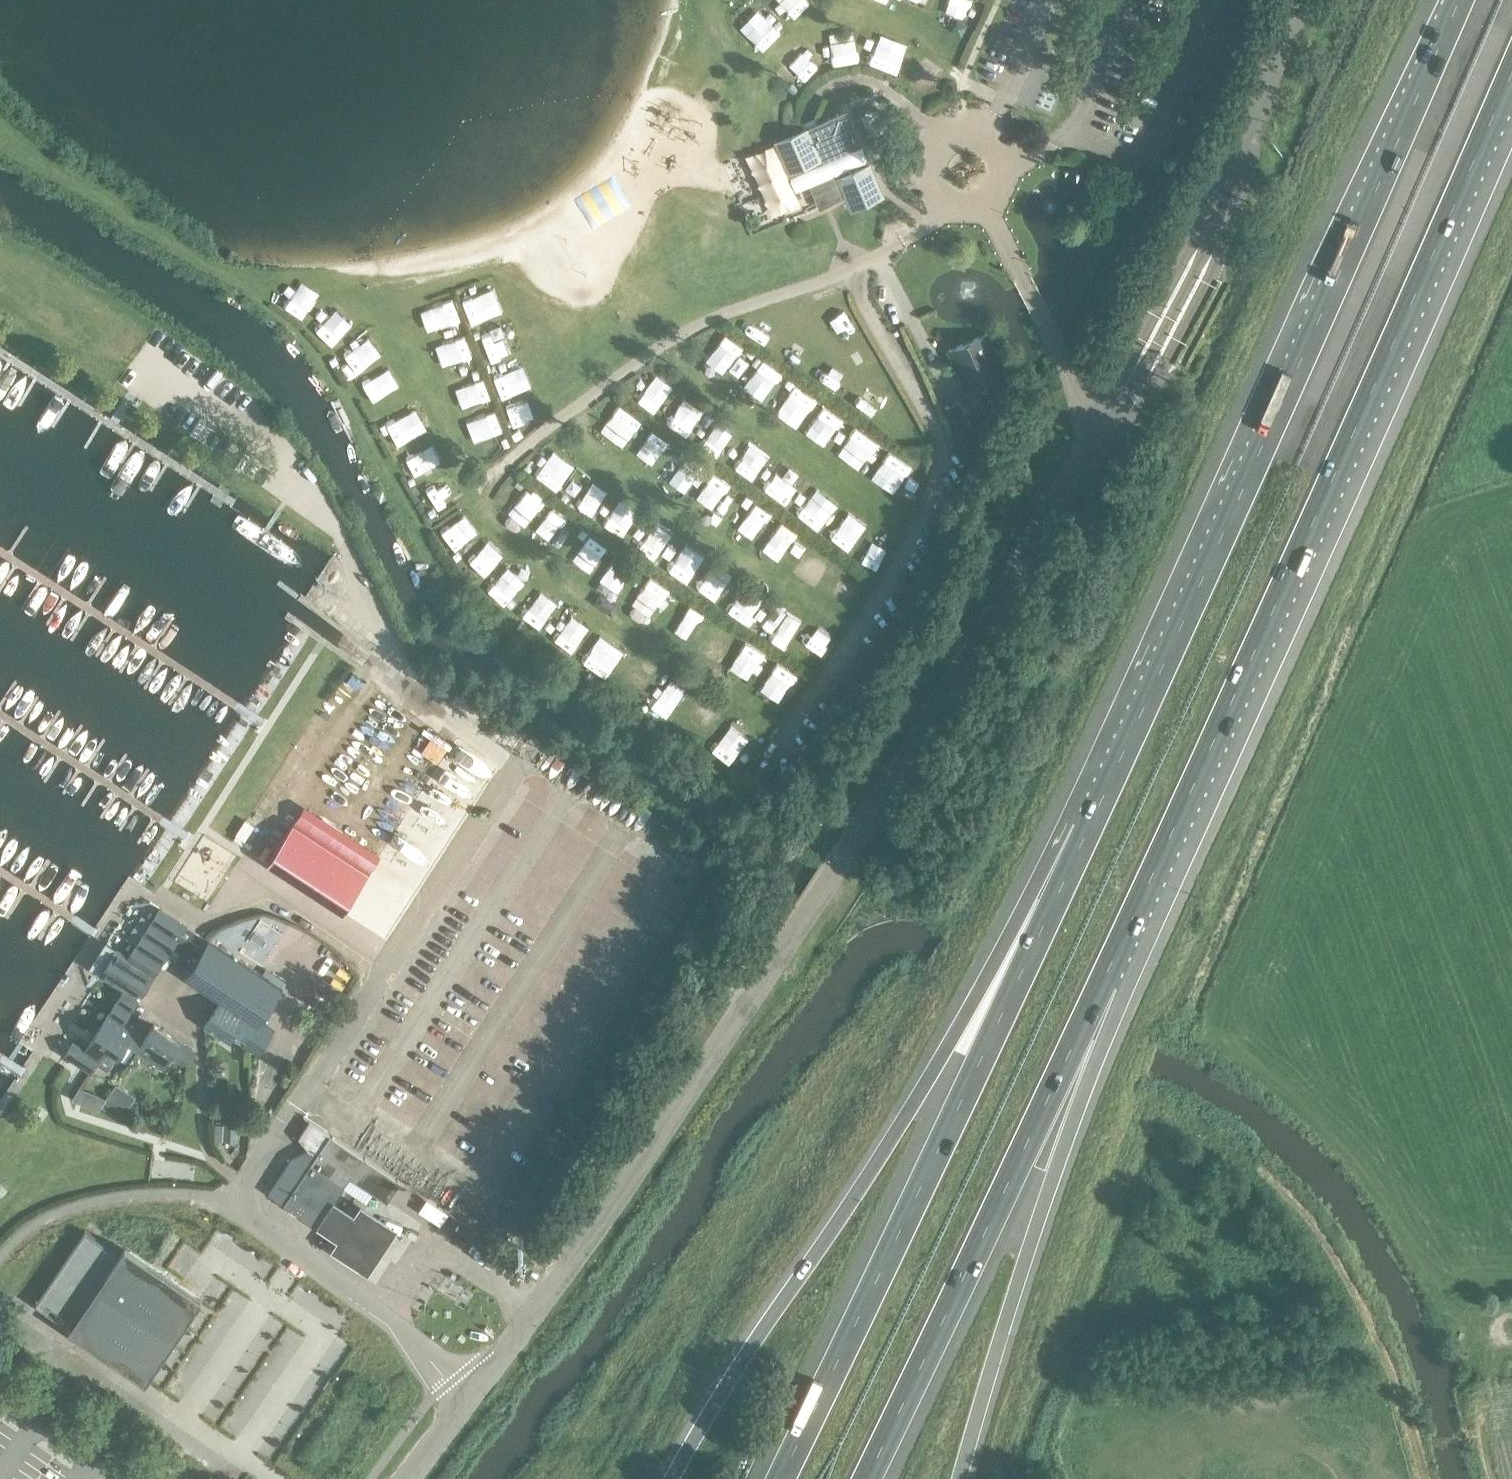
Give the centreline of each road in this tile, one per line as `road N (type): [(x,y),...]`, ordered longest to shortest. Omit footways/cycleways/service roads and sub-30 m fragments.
road 1 (unclassified): [(409,1478),(601,1225),(984,632),(1179,278),(1306,0)]
road 2 (motorway): [(1101,986),(1511,78)]
road 3 (motorway): [(1458,0),(1087,830)]
road 4 (motorway): [(1087,830),(678,1478)]
road 5 (motorway): [(1087,830),(777,1478)]
road 6 (motorway): [(867,1478),(1101,986)]
road 7 (motorway): [(959,1478),(1101,986)]

